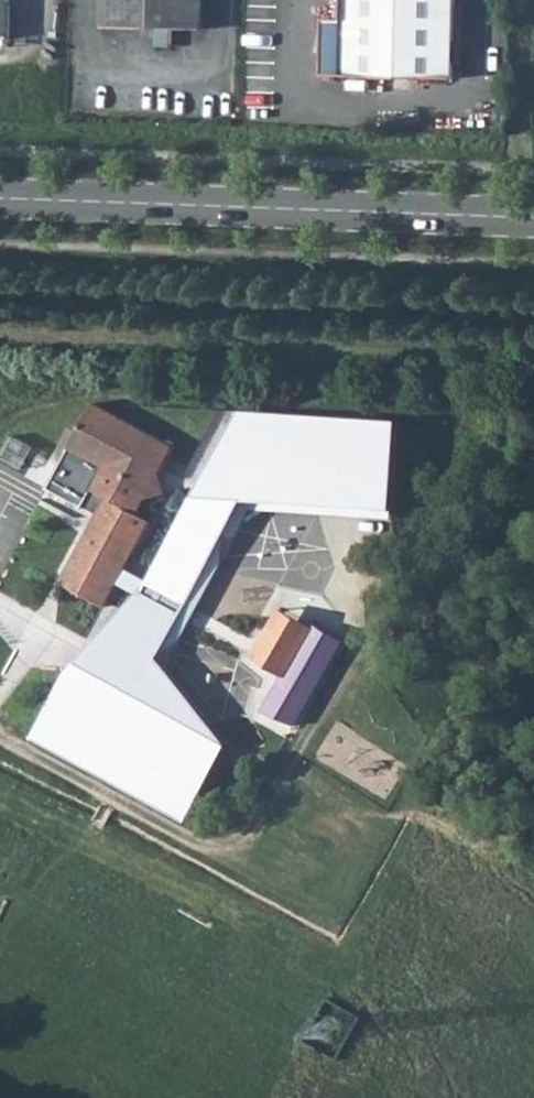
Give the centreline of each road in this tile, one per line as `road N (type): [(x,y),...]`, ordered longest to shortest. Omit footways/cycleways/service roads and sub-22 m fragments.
road 1 (secondary): [(533,218),(0,198)]

